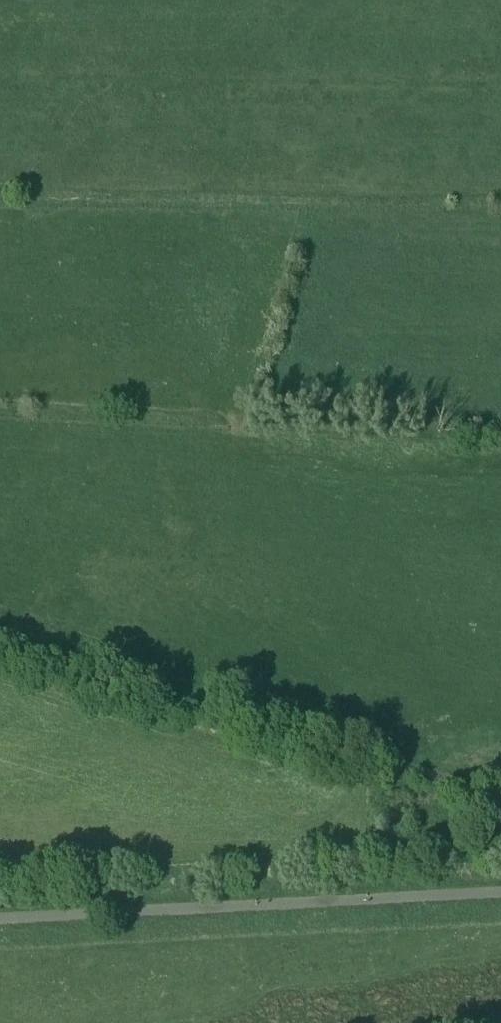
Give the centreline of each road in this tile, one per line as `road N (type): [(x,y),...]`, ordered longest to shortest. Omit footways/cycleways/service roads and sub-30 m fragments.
road 1 (track): [(500,893),(0,921)]

